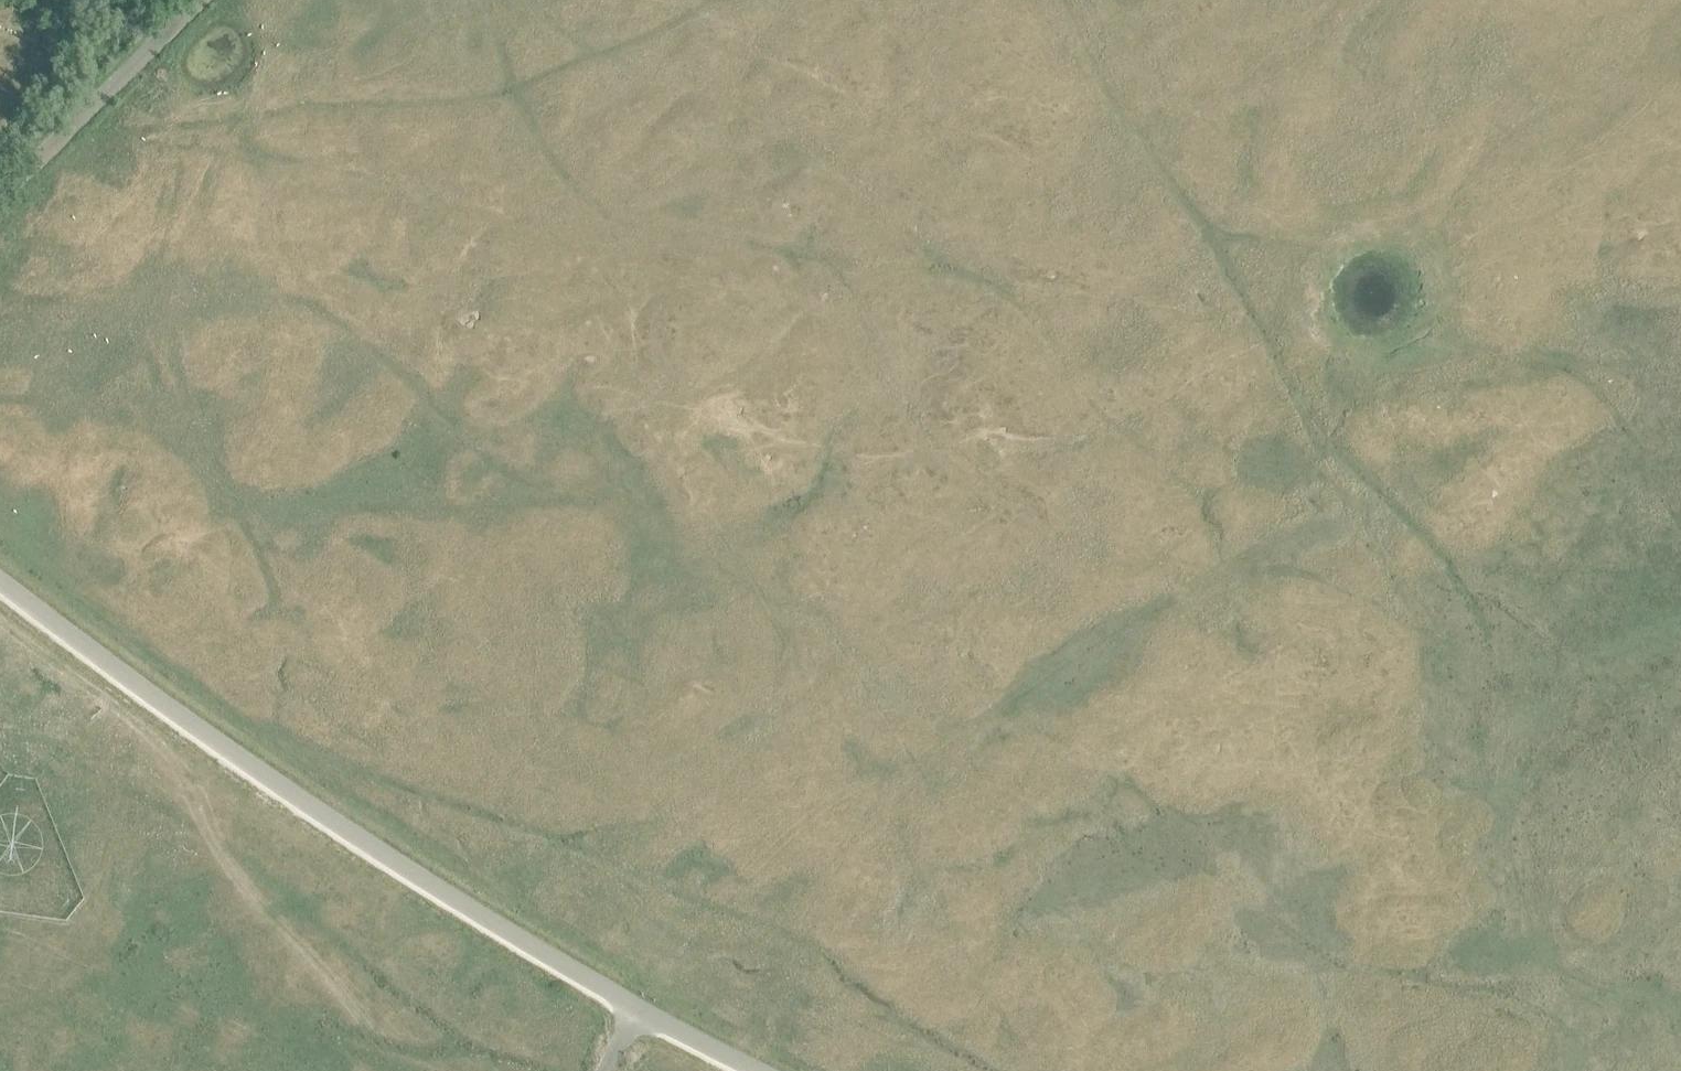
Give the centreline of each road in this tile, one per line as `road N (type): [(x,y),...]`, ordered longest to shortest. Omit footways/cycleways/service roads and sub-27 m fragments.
road 1 (unclassified): [(758,1070),(636,1010),(371,848),(0,583)]
road 2 (unclassified): [(0,199),(198,0)]

